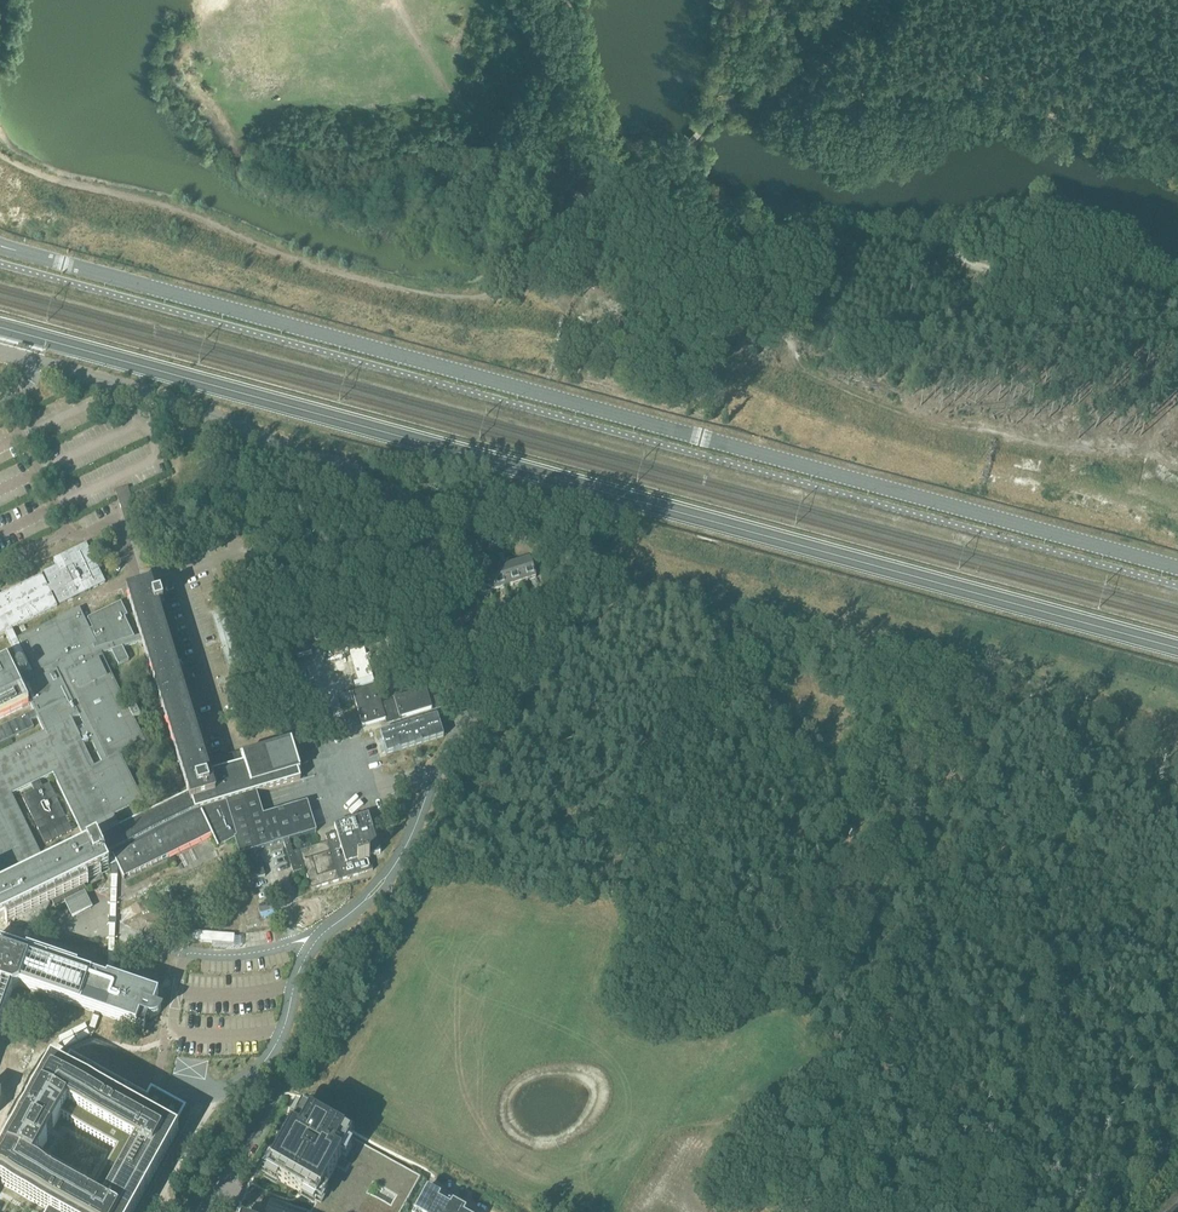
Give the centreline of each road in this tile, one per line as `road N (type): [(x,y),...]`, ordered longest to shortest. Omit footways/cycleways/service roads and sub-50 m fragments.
road 1 (secondary): [(1177,564),(65,262)]
road 2 (unclassified): [(0,352),(229,421),(392,491),(433,523),(541,571),(498,641),(401,855),(363,902),(327,930)]
road 3 (residential): [(207,1211),(278,1089)]

